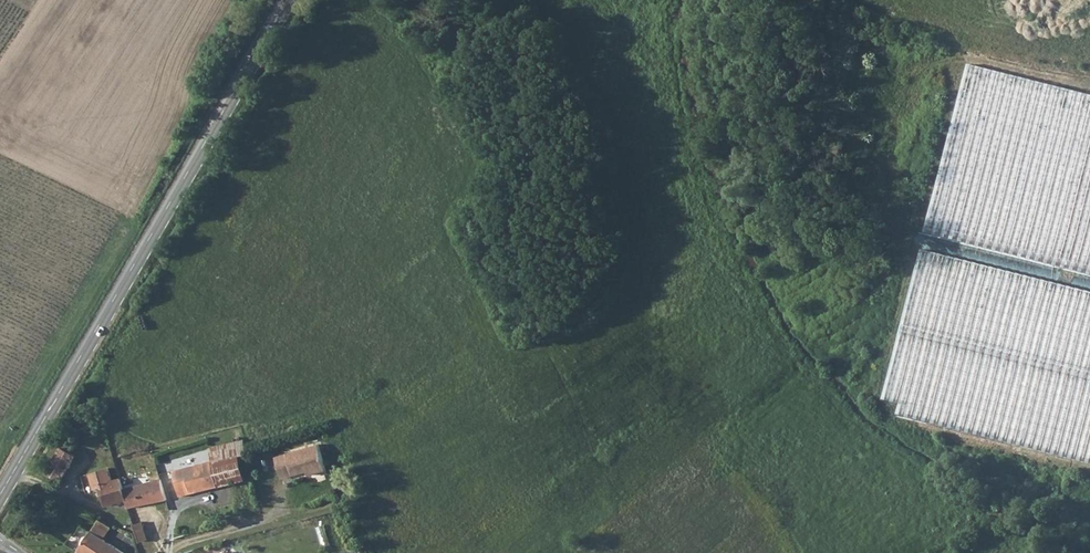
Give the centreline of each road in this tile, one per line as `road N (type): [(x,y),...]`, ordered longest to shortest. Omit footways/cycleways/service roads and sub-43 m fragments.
road 1 (secondary): [(0,491),(288,0)]

